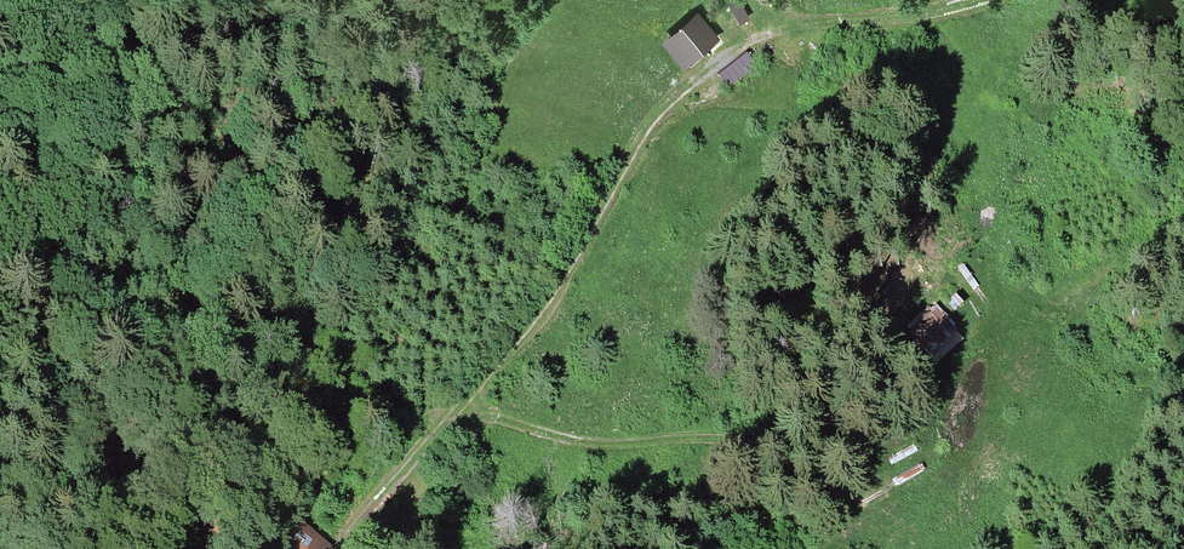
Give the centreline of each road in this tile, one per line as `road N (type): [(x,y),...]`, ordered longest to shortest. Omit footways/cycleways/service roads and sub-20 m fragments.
road 1 (track): [(979,0),(917,15),(792,28),(732,55),(670,99),(642,134),(540,321),(344,548)]
road 2 (track): [(457,410),(583,443),(708,436),(820,444)]

